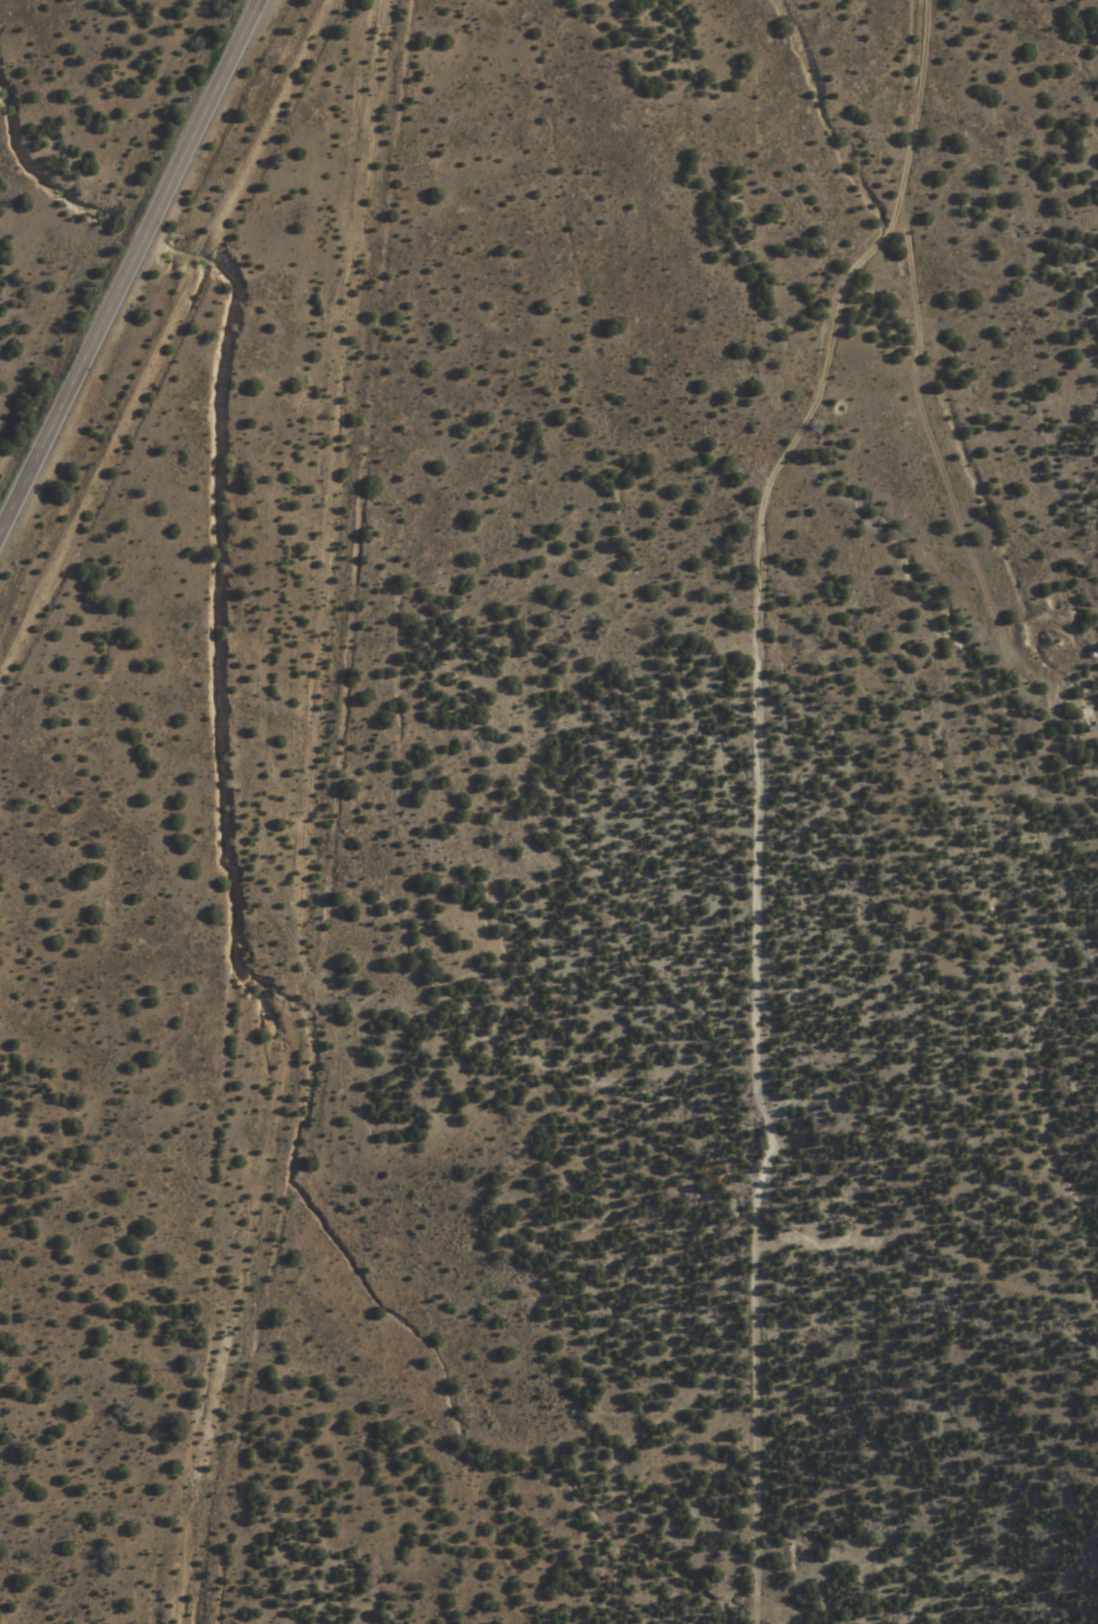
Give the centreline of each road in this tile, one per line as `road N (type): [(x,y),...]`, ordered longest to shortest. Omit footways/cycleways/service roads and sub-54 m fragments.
road 1 (primary): [(0,534),(238,45)]

